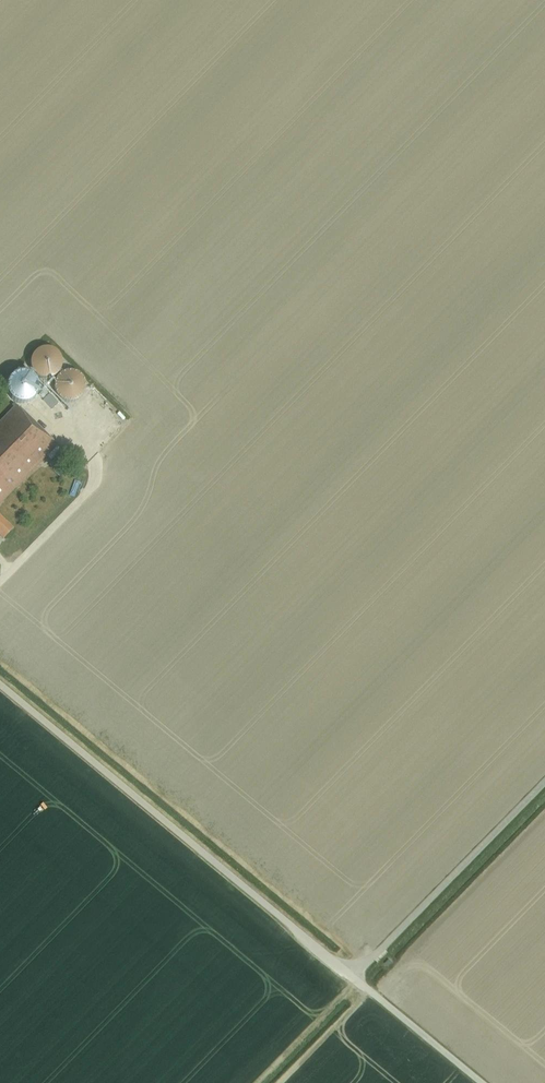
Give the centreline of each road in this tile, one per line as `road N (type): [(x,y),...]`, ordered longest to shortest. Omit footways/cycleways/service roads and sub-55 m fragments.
road 1 (unclassified): [(353,978),(0,686)]
road 2 (unclassified): [(353,978),(544,783)]
road 3 (unclassified): [(353,978),(481,1082)]

